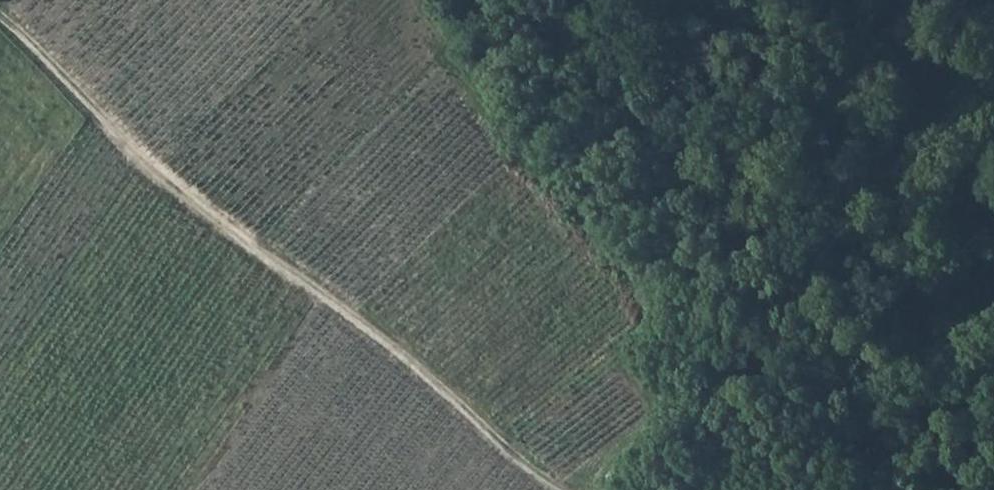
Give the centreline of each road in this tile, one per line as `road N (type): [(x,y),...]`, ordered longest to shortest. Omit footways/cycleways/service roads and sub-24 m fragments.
road 1 (track): [(557,489),(419,370),(161,183),(0,23)]

